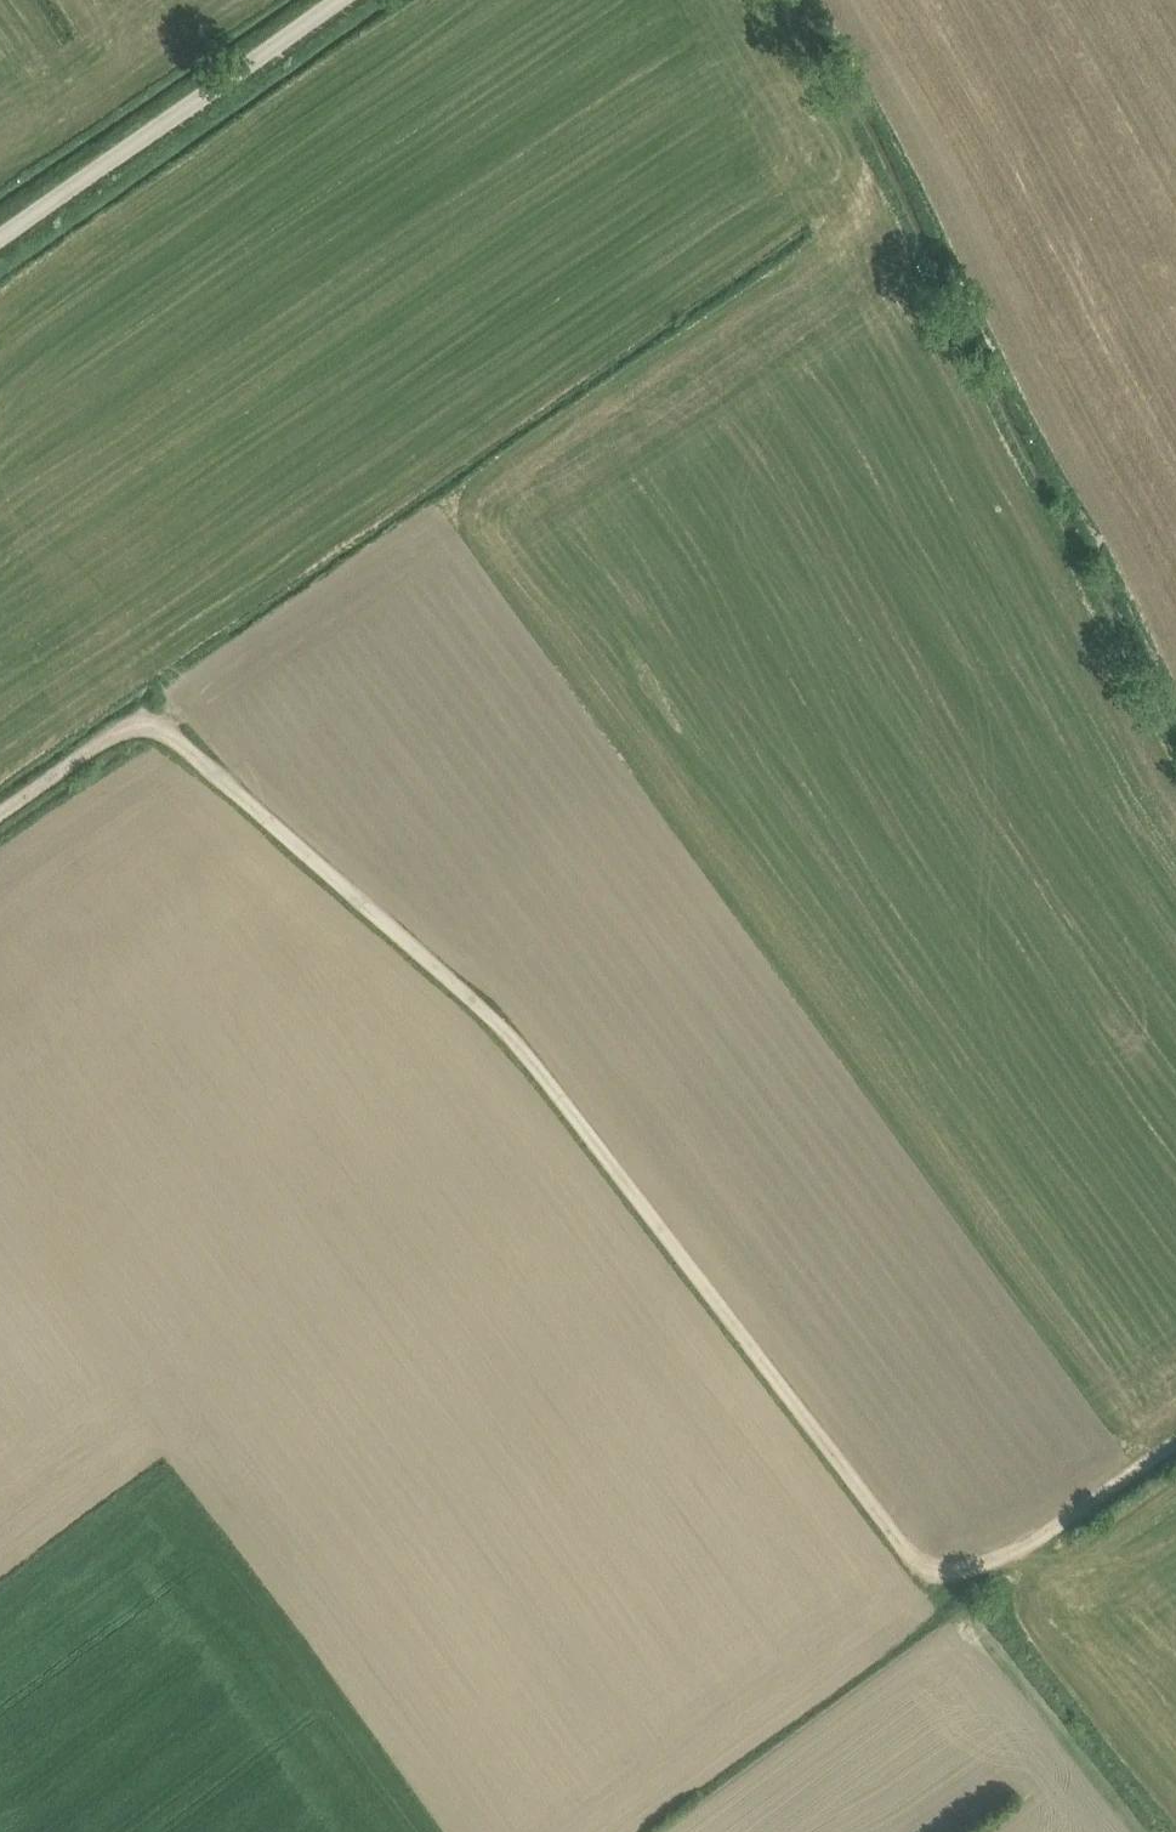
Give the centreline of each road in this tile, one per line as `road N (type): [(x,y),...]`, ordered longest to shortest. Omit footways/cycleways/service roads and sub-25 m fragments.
road 1 (track): [(1175,1447),(998,1569),(942,1575),(888,1521),(509,1029),(161,721),(126,721),(0,811)]
road 2 (unclassified): [(343,0),(0,235)]

